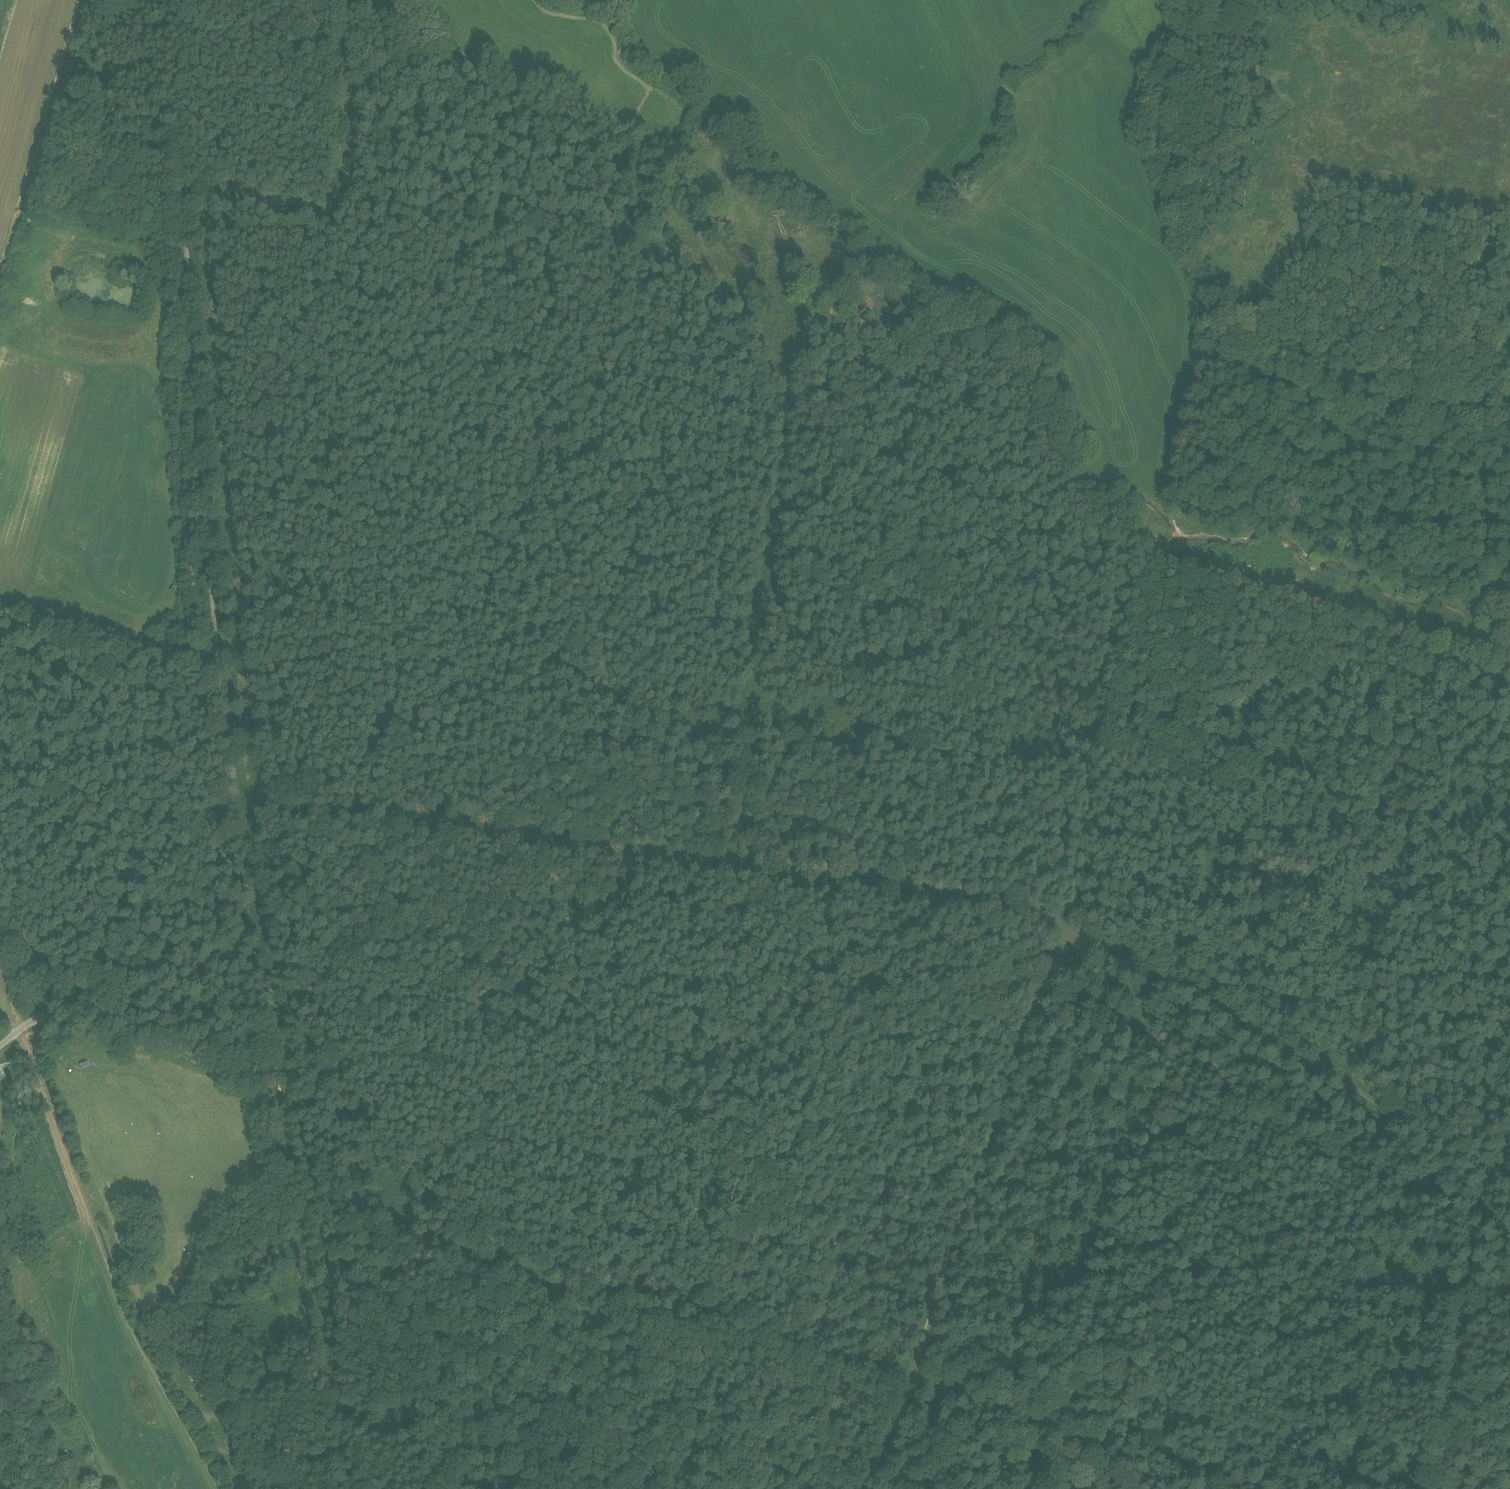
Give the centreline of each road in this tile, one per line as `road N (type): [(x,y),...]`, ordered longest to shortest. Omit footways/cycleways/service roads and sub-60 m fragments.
road 1 (track): [(240,786),(1075,924),(1509,1185)]
road 2 (track): [(154,0),(205,576),(240,786),(217,835),(99,963),(0,1046)]
road 3 (track): [(1075,924),(852,1488)]
road 4 (track): [(1509,1130),(1436,1488)]

